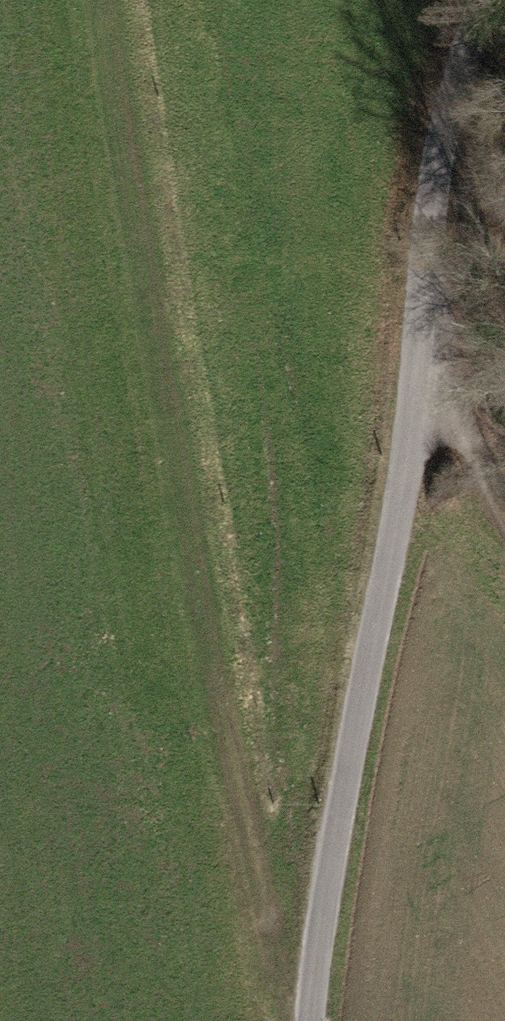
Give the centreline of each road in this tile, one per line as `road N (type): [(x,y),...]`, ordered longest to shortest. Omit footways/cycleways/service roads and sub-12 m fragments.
road 1 (residential): [(311,1020),(334,852),(422,388),(440,164),(490,0)]
road 2 (track): [(280,1020),(117,0)]
road 3 (track): [(504,524),(422,388)]

